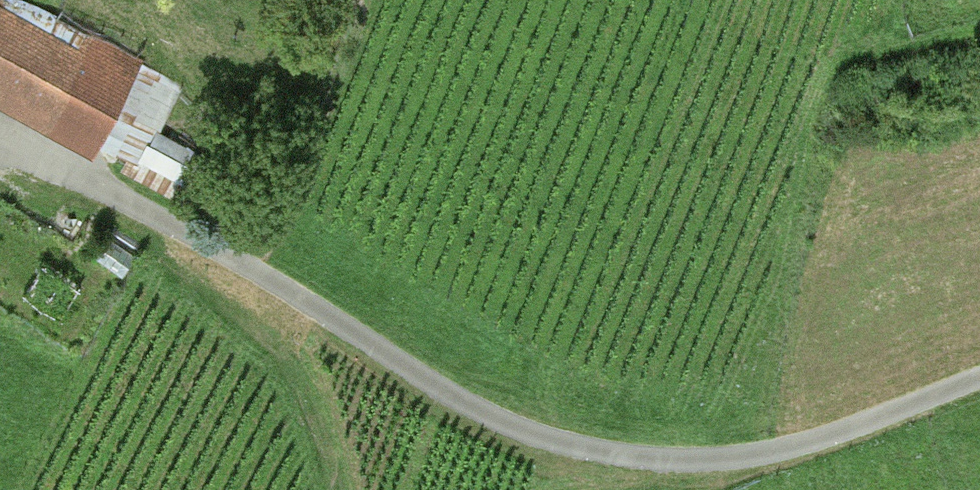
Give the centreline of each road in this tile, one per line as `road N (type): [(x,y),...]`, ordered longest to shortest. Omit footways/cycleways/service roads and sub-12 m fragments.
road 1 (track): [(0,132),(246,265),(466,405),(584,451),(672,462)]
road 2 (track): [(672,462),(737,459),(828,437),(979,379)]
road 3 (track): [(246,265),(337,443),(347,489)]

